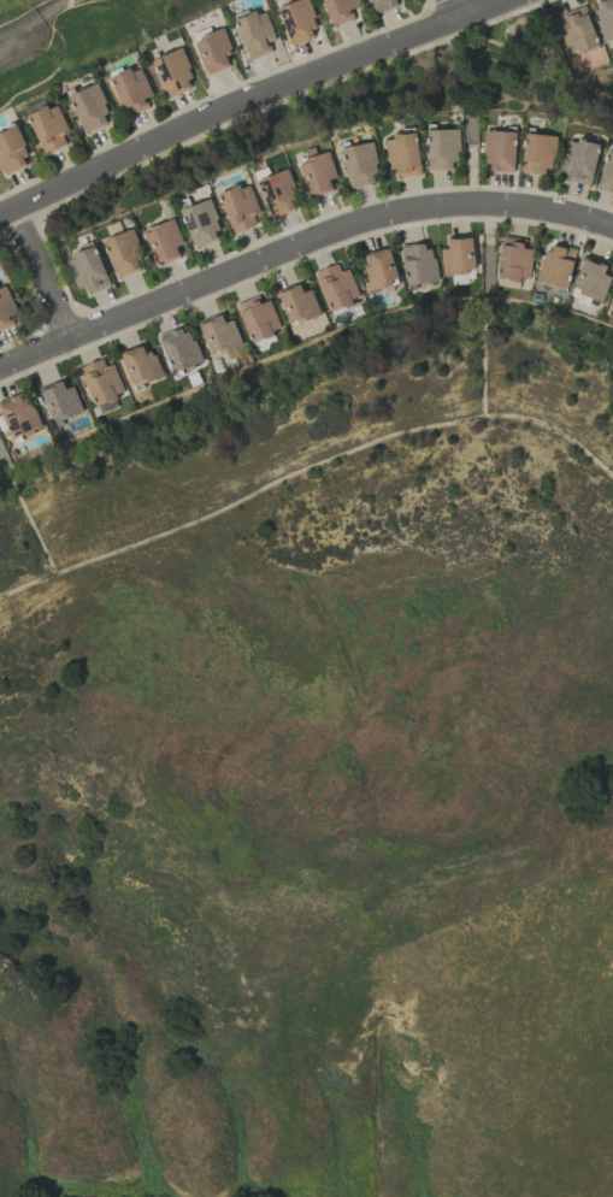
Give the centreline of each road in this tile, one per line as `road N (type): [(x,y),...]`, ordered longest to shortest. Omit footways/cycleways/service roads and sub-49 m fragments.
road 1 (residential): [(0,371),(365,222),(489,206),(612,228)]
road 2 (residential): [(0,217),(234,110),(511,0)]
road 3 (residential): [(13,211),(67,340)]

